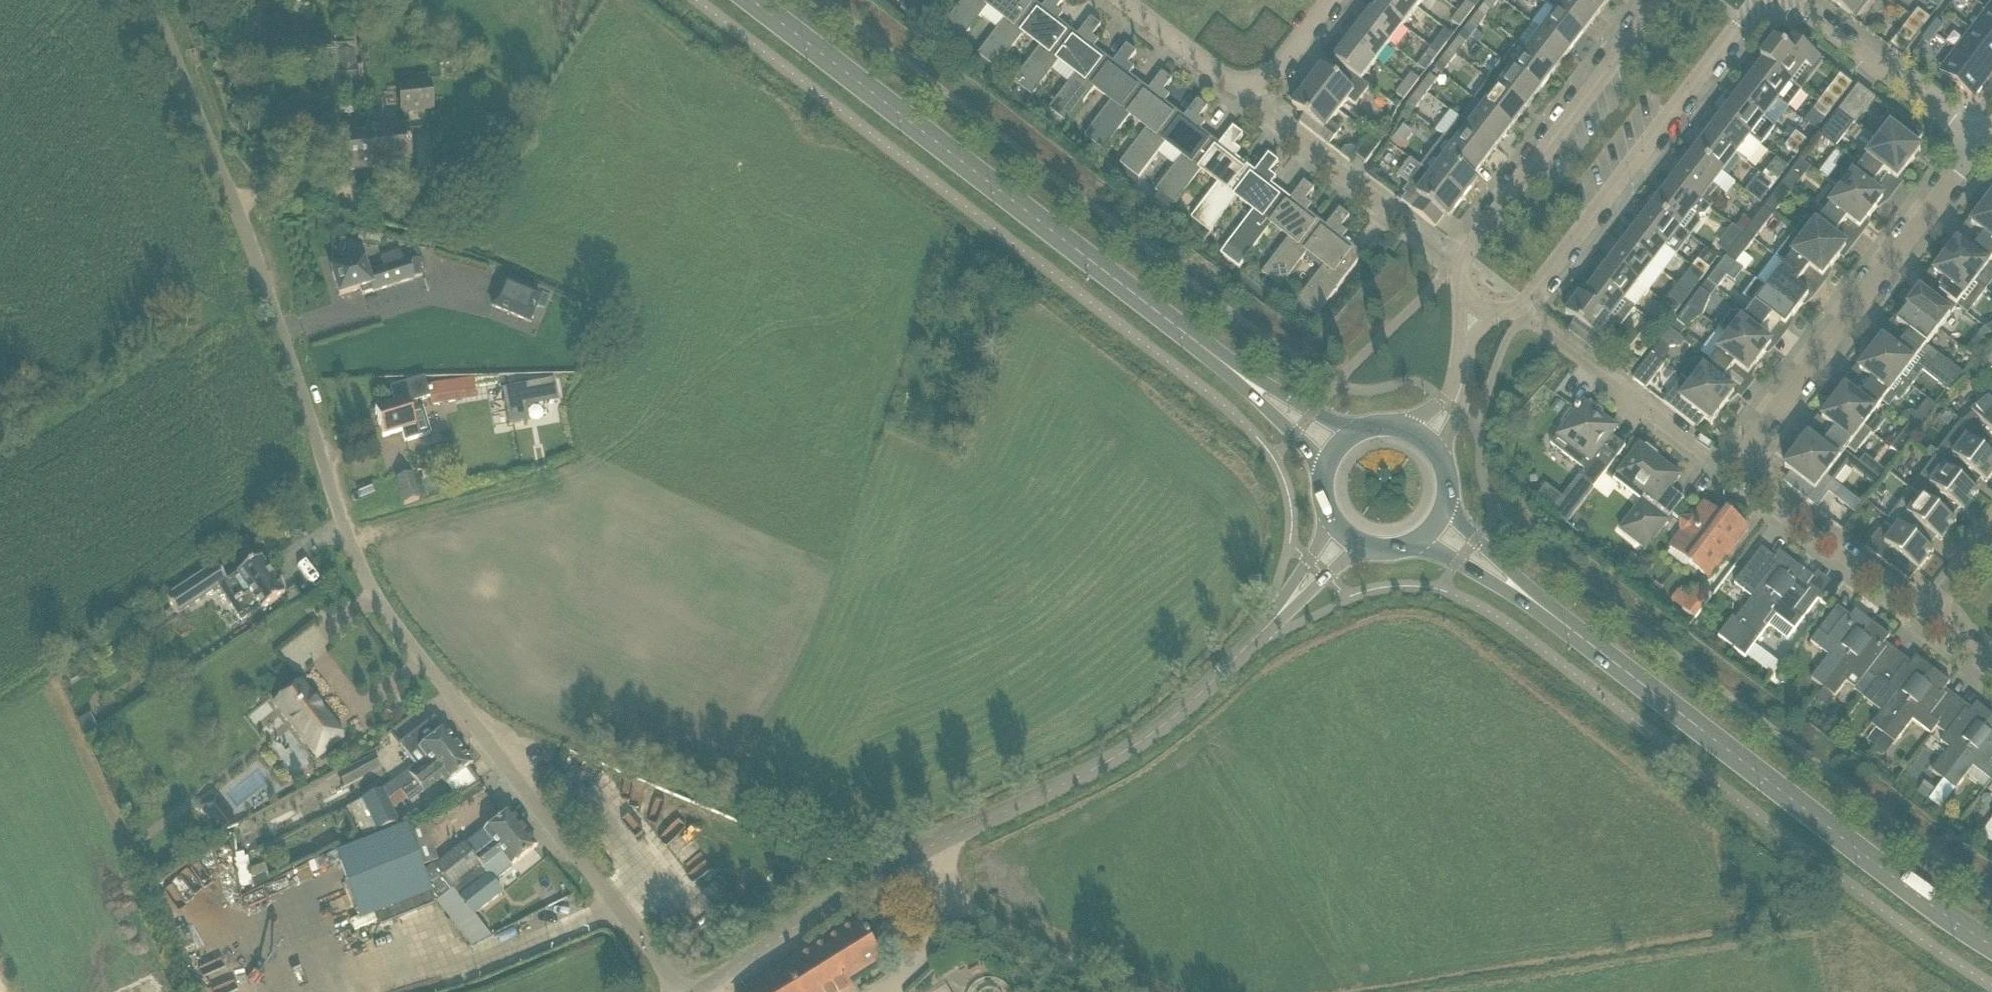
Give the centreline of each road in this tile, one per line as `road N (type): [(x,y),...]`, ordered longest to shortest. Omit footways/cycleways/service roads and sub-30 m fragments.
road 1 (unclassified): [(683,991),(396,630),(350,548),(195,106),(148,0)]
road 2 (unclassified): [(700,991),(925,851),(1135,746),(1184,713),(1290,600)]
road 3 (primary): [(1245,379),(751,0)]
road 4 (primary): [(1991,945),(1532,599)]
road 5 (residential): [(1506,313),(1521,309),(1761,0)]
road 6 (residential): [(1738,466),(1981,147)]
road 7 (residential): [(1662,0),(1462,265),(1461,283)]
road 8 (track): [(925,851),(967,904),(1128,991)]
road 9 (residential): [(1922,618),(1742,478),(1738,466)]
road 10 (residential): [(1981,147),(1791,0)]
road 11 (residential): [(1409,226),(1258,110),(1252,88)]
road 12 (residential): [(1738,466),(1724,467),(1608,376)]
road 13 (residential): [(1252,88),(1237,87),(1122,0)]
road 14 (primary): [(1532,599),(1446,504)]
road 15 (primary): [(1420,540),(1532,599)]
road 16 (primary): [(1351,434),(1245,379)]

